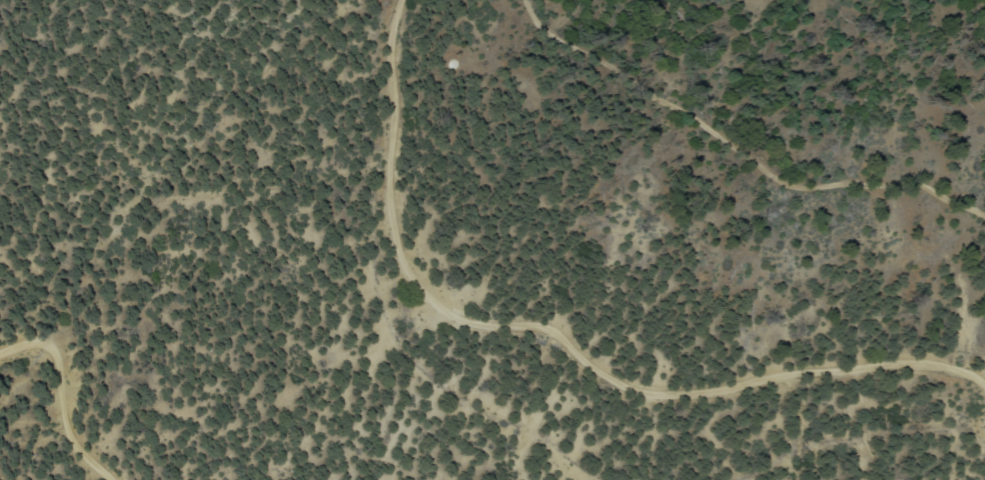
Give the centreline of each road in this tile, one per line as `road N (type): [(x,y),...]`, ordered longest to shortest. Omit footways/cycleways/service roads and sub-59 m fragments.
road 1 (track): [(984,389),(969,374),(904,359),(677,392),(615,380),(555,330),(469,321),(427,296),(405,260),(392,169)]
road 2 (track): [(984,213),(917,182),(804,189),(773,178),(608,62),(558,41),(527,0)]
road 3 (track): [(0,357),(41,343),(54,349),(76,443),(112,479)]
road 4 (track): [(392,169),(394,50),(409,0)]

